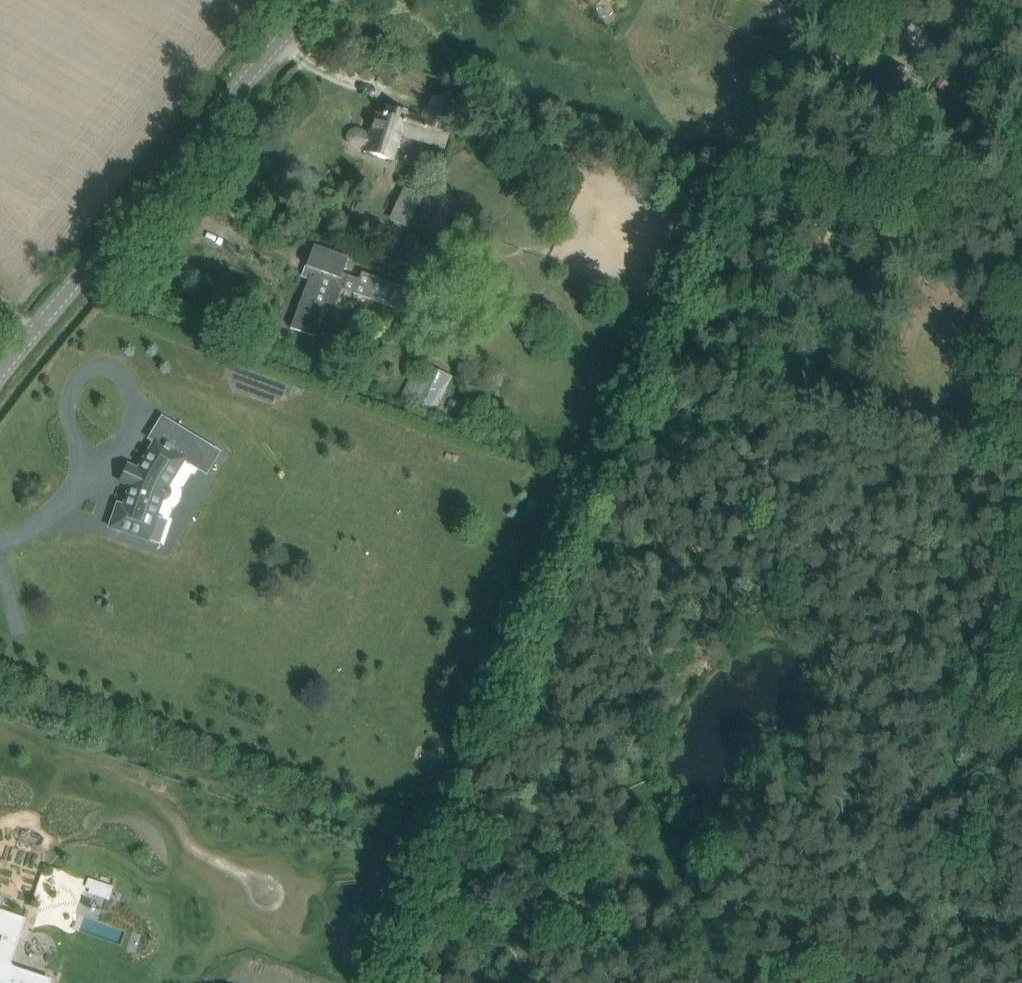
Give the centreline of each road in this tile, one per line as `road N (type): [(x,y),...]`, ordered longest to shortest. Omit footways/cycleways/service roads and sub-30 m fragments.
road 1 (tertiary): [(0,375),(264,59),(323,0)]

